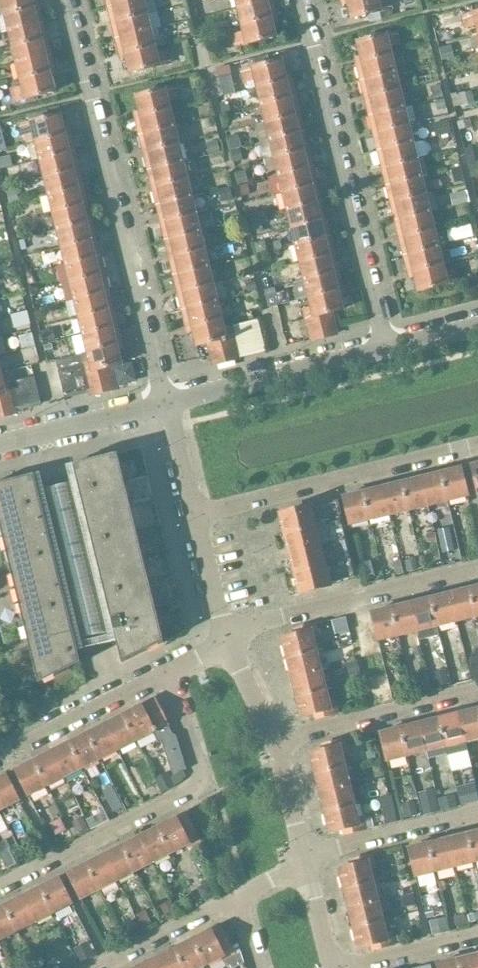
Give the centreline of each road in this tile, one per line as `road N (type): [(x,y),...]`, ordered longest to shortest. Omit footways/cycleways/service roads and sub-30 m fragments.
road 1 (residential): [(167,406),(71,0)]
road 2 (residential): [(386,349),(300,0)]
road 3 (residential): [(0,894),(206,786),(169,675)]
road 4 (residential): [(193,516),(477,445)]
road 5 (residential): [(223,636),(477,571)]
road 6 (residential): [(167,406),(386,349)]
road 7 (residential): [(278,740),(477,692)]
road 8 (residential): [(0,763),(169,675)]
road 9 (residential): [(307,866),(477,820)]
road 10 (residential): [(0,445),(167,406)]
road 11 (residential): [(111,967),(246,898)]
road 12 (residential): [(307,866),(278,740)]
road 13 (residential): [(223,636),(193,516)]

